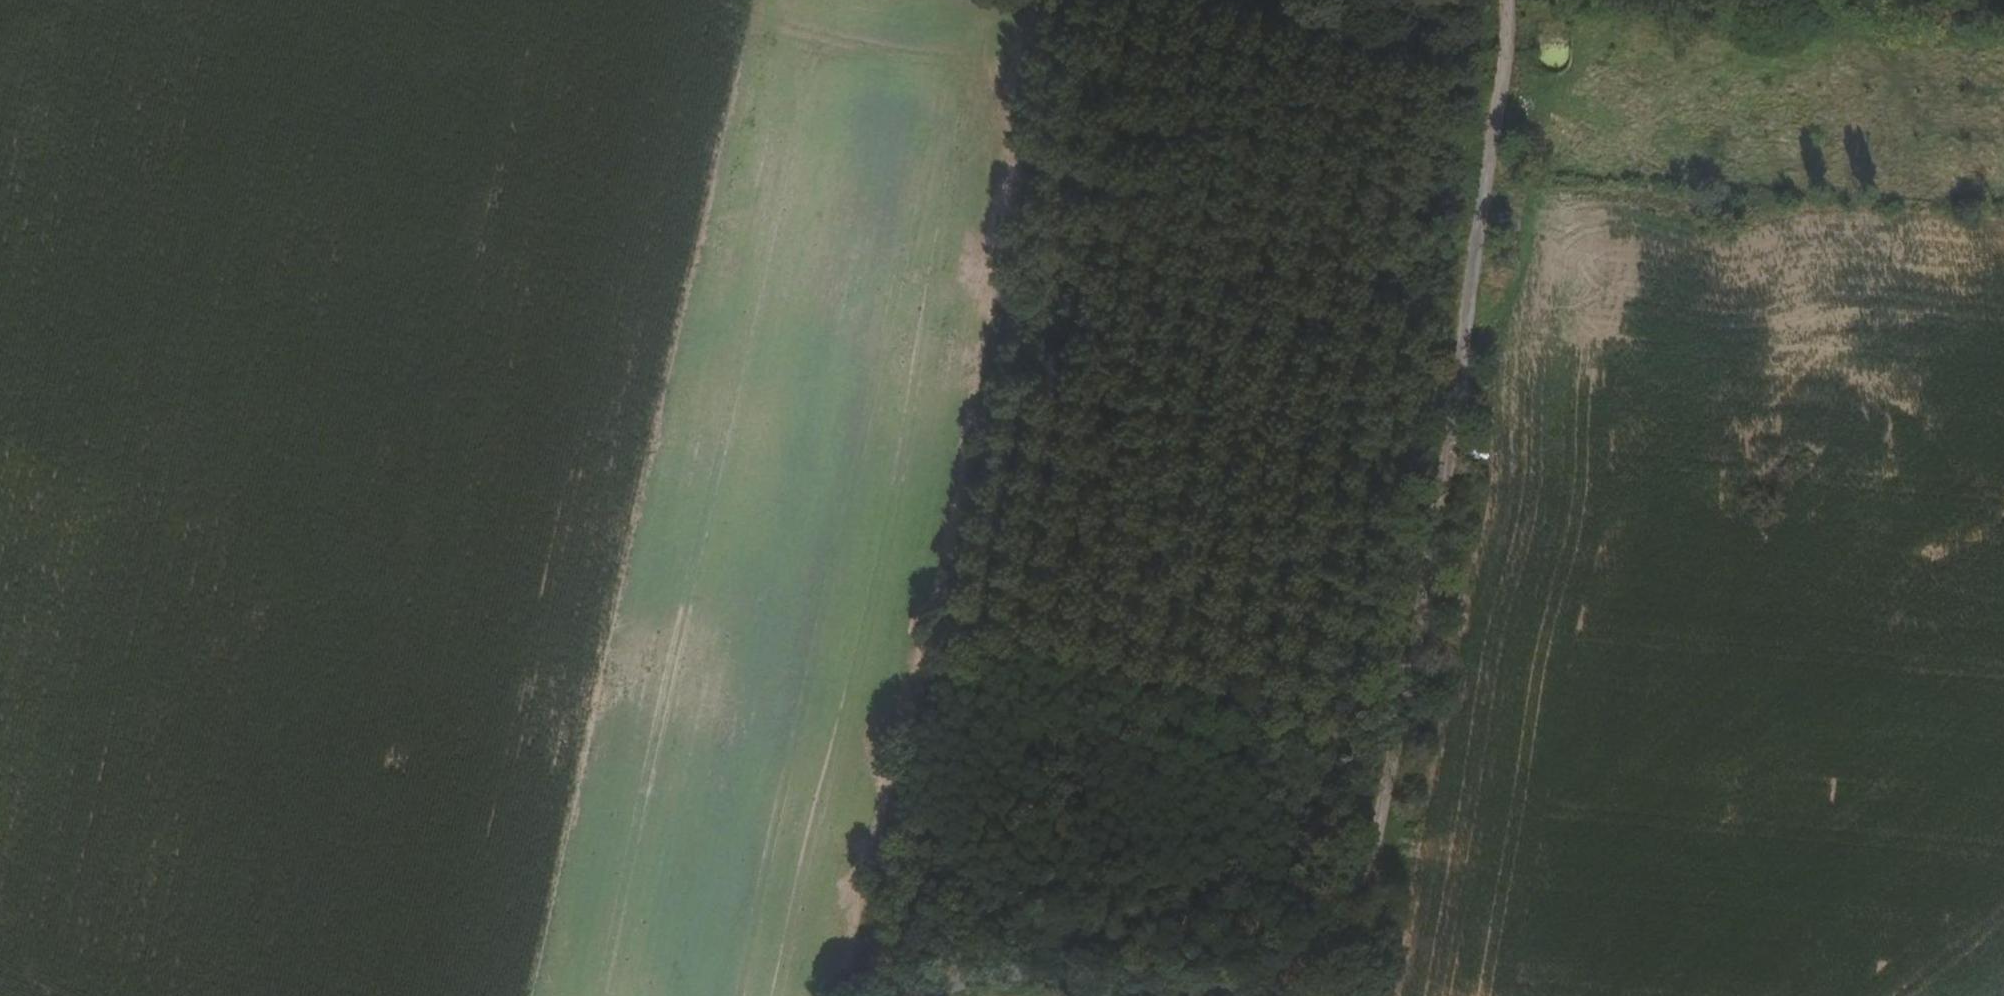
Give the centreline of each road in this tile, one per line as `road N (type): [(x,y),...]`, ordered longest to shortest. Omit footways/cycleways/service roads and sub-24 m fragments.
road 1 (unclassified): [(939,995),(980,979),(1166,989),(1257,982),(1325,936),(1374,841),(1454,399),(1502,68),(1503,0)]

